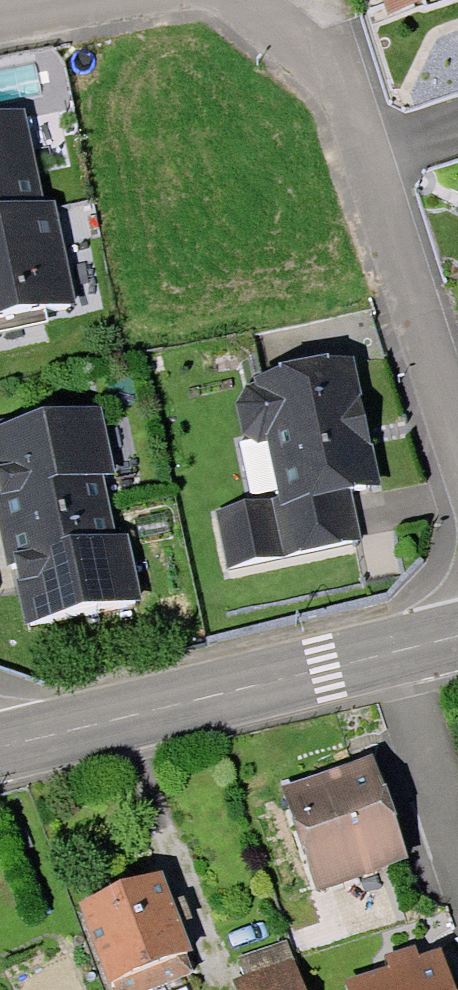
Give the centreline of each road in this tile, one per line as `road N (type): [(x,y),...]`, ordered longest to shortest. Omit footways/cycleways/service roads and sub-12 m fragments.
road 1 (residential): [(250,0),(336,79),(457,436)]
road 2 (secondary): [(457,634),(0,747)]

